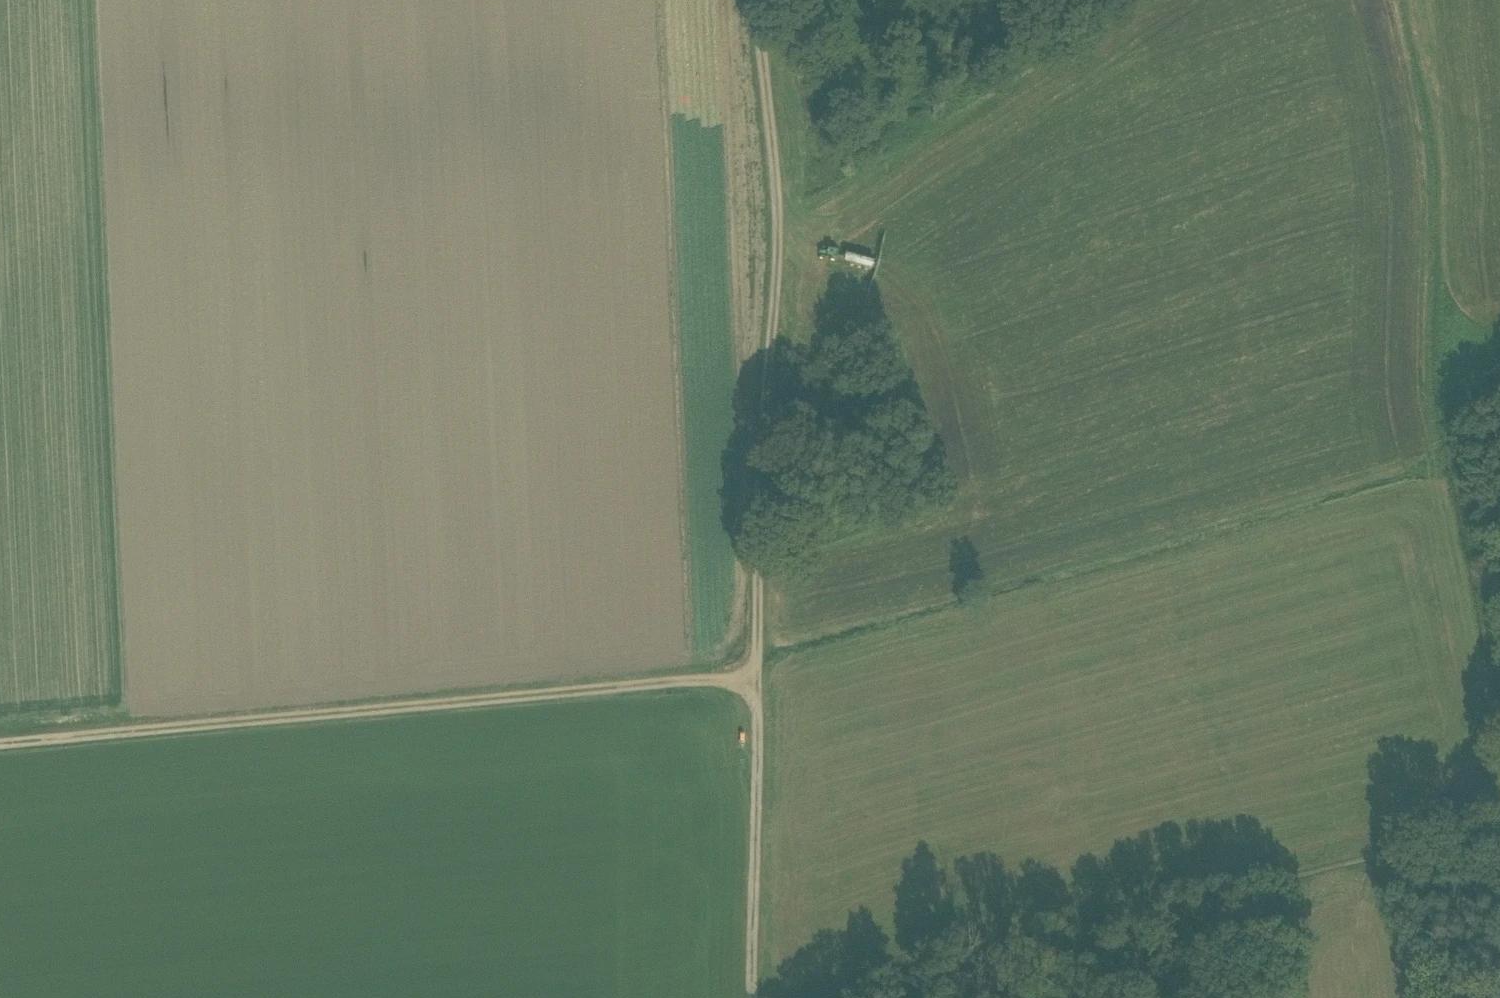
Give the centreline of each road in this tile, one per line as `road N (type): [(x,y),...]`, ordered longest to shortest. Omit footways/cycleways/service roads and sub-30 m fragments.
road 1 (track): [(752,0),(777,218),(750,997)]
road 2 (track): [(0,744),(757,676)]
road 3 (track): [(1499,824),(801,997)]

